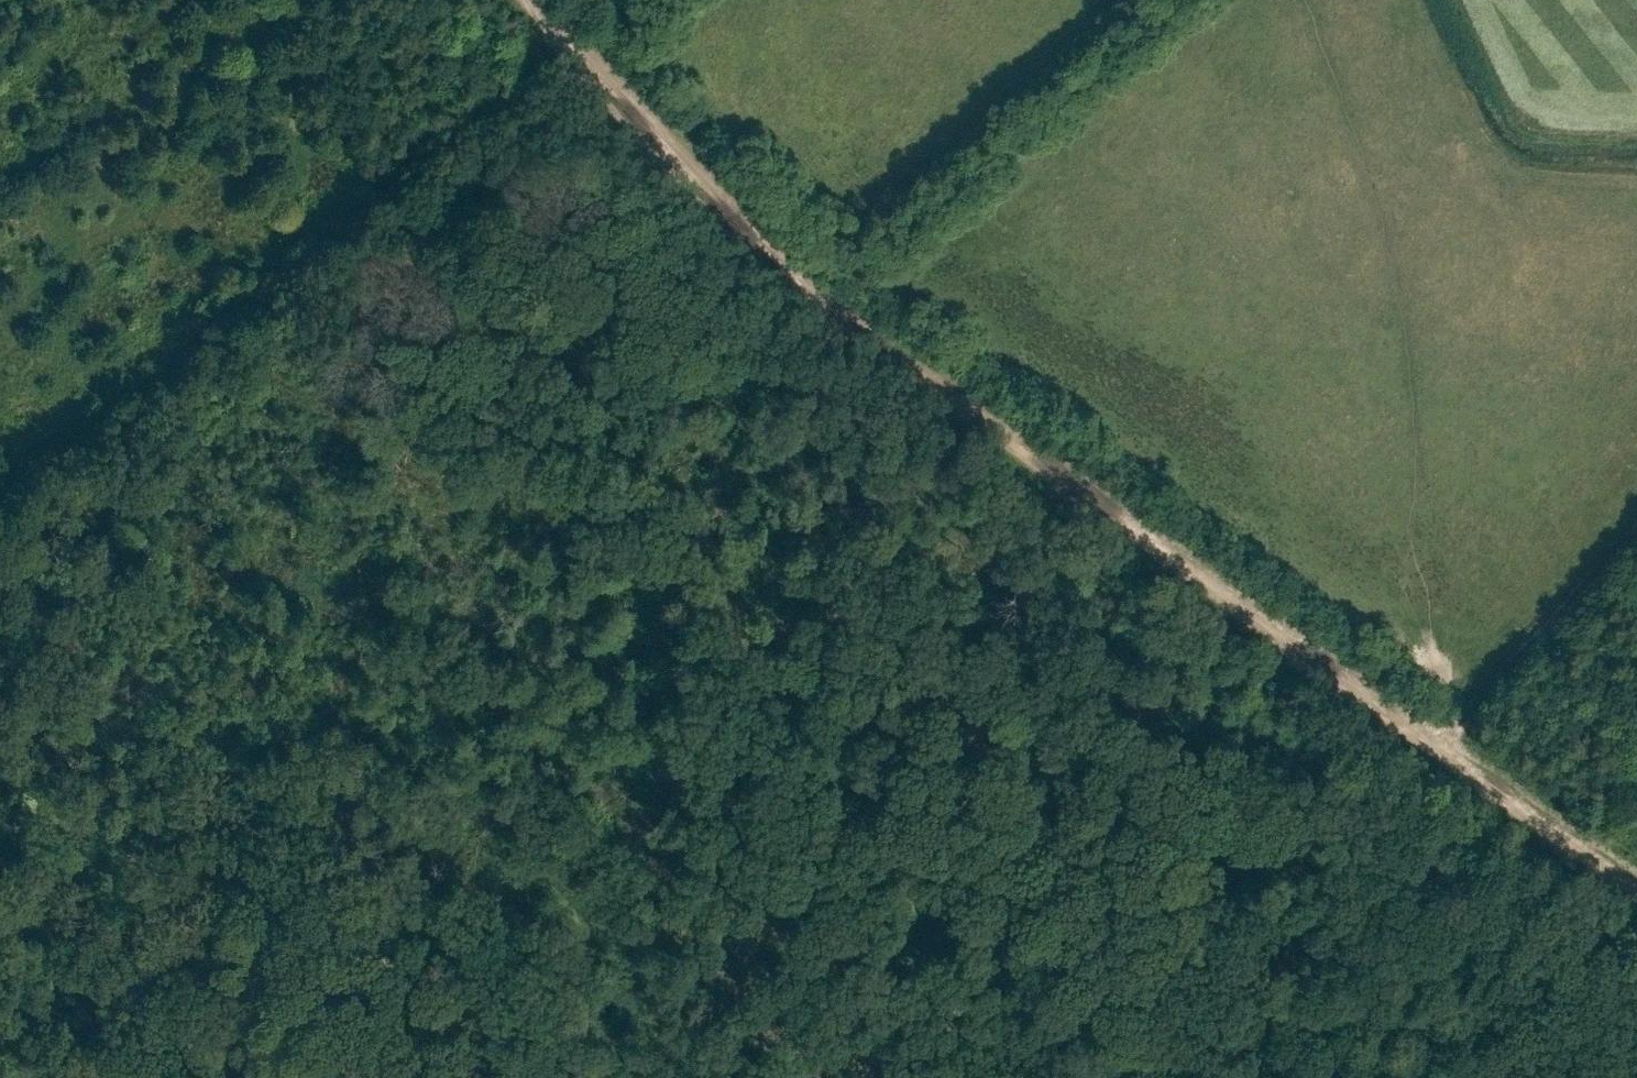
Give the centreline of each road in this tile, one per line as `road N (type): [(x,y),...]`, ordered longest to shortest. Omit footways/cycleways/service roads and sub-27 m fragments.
road 1 (track): [(1636,890),(798,285),(534,0)]
road 2 (track): [(1419,734),(1636,514)]

